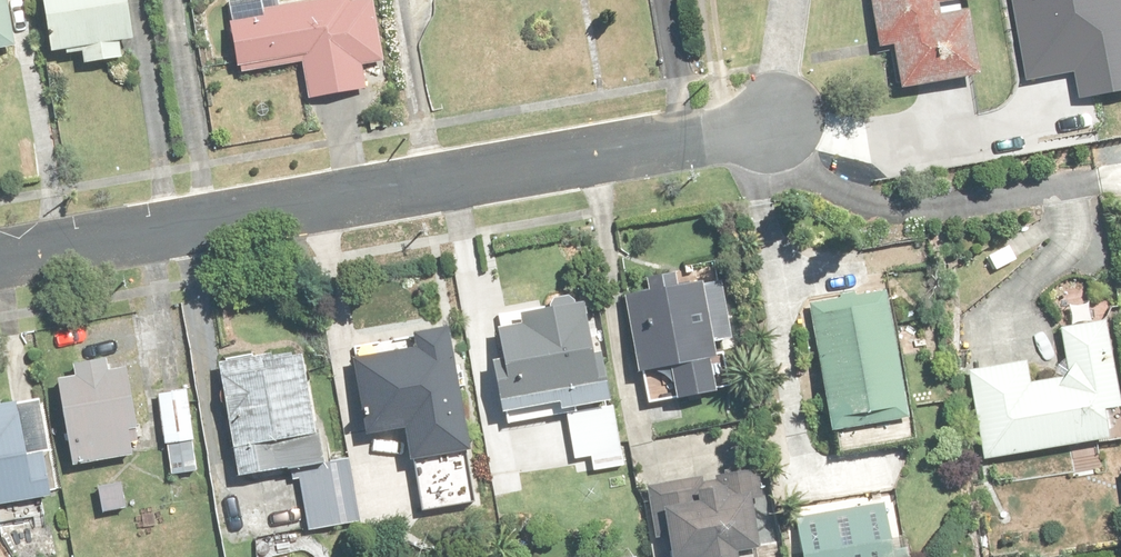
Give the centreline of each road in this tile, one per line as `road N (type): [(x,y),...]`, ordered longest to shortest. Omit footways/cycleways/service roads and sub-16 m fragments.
road 1 (residential): [(781,121),(0,257)]
road 2 (residential): [(768,0),(781,121)]

